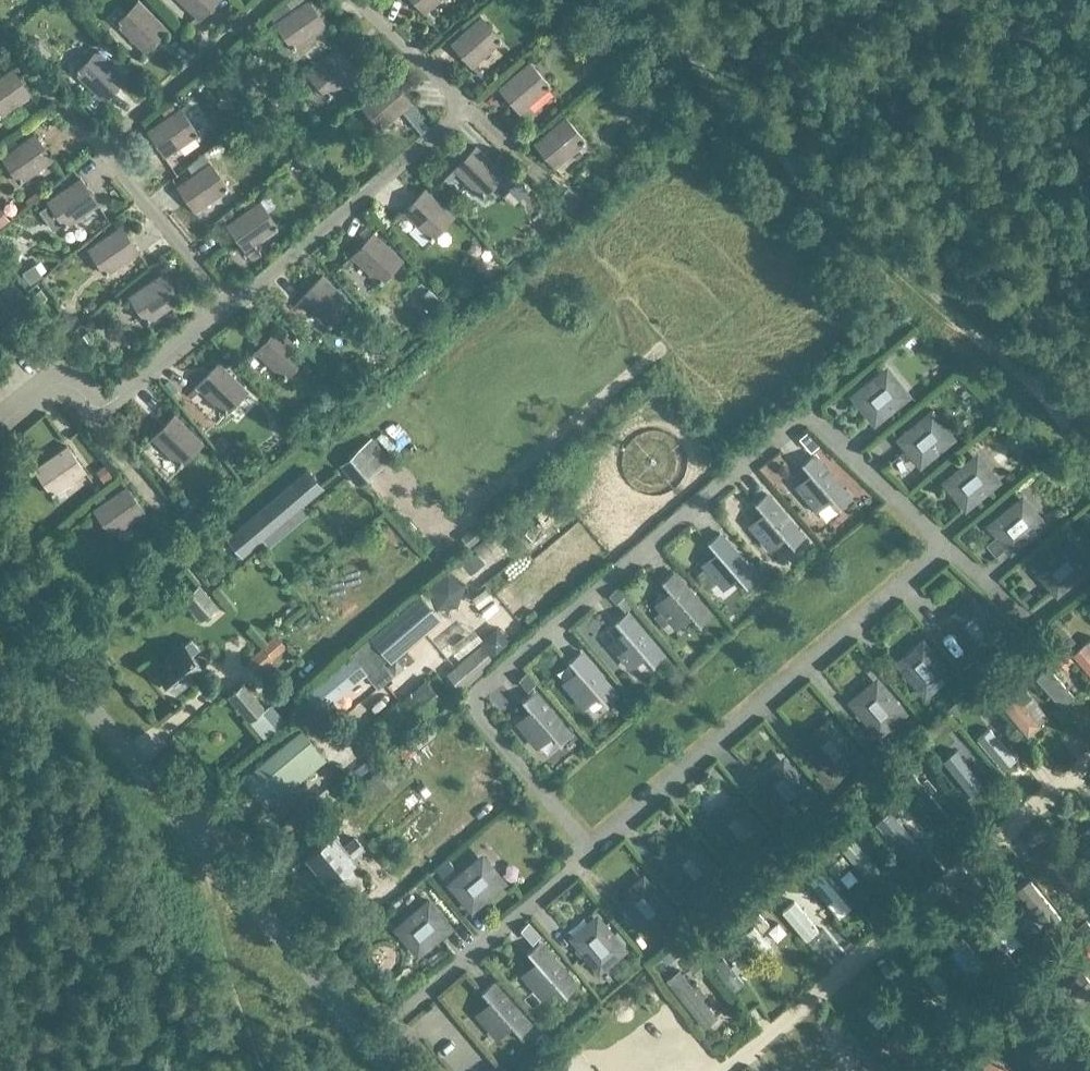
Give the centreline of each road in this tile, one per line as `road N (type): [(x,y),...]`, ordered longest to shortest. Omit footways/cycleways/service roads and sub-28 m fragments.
road 1 (unclassified): [(387,1070),(0,609)]

